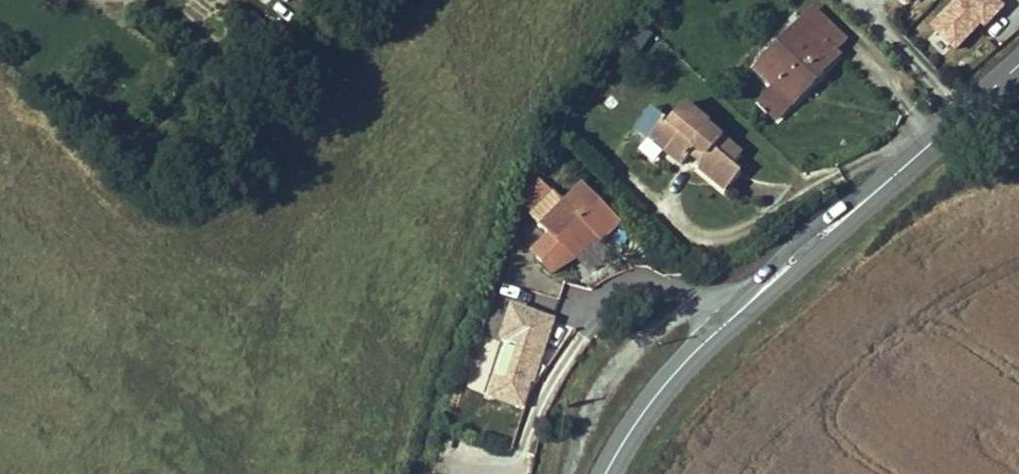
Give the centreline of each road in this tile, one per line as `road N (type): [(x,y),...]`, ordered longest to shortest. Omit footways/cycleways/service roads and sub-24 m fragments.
road 1 (residential): [(604,473),(632,424),(698,344),(1018,69)]

